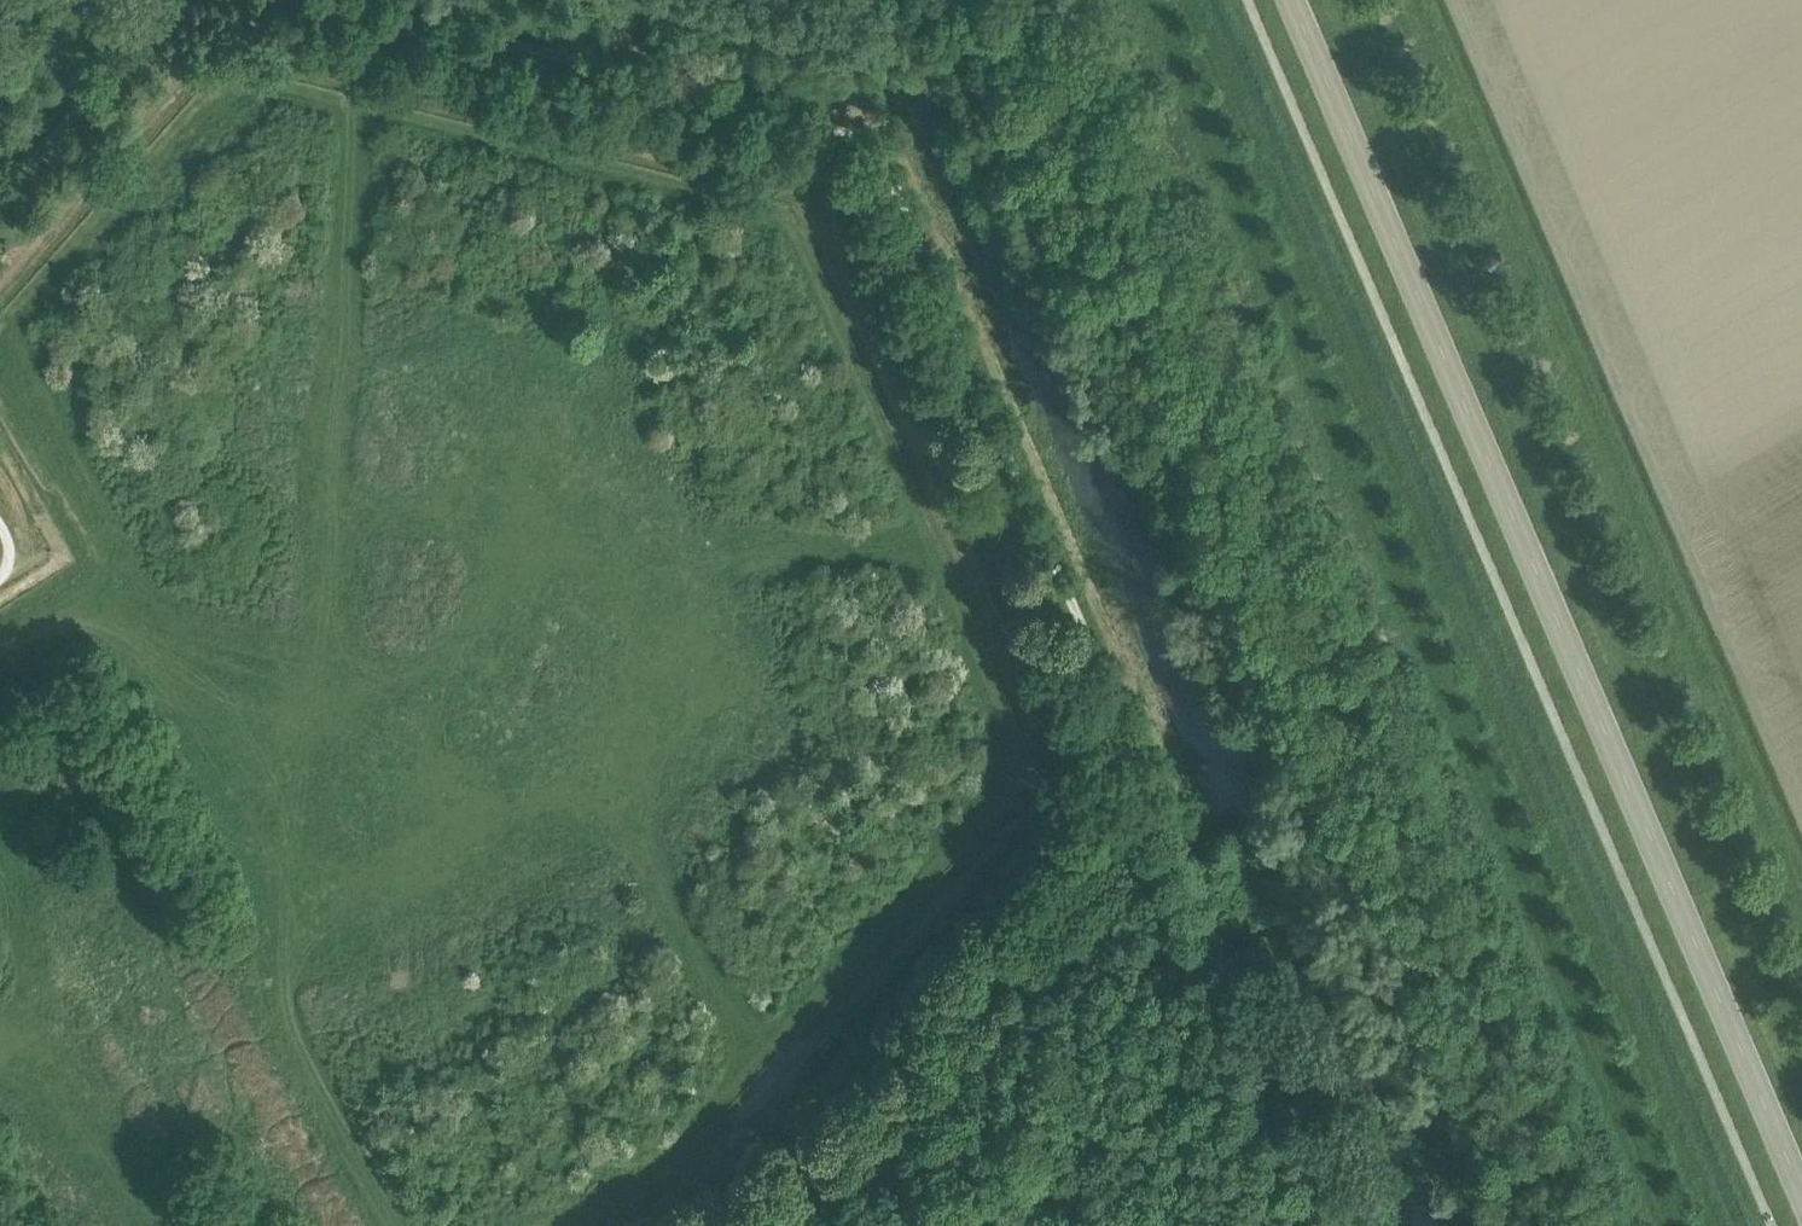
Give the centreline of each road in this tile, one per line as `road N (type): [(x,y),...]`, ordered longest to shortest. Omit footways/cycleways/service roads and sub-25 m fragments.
road 1 (tertiary): [(1297,0),(1801,1190)]

